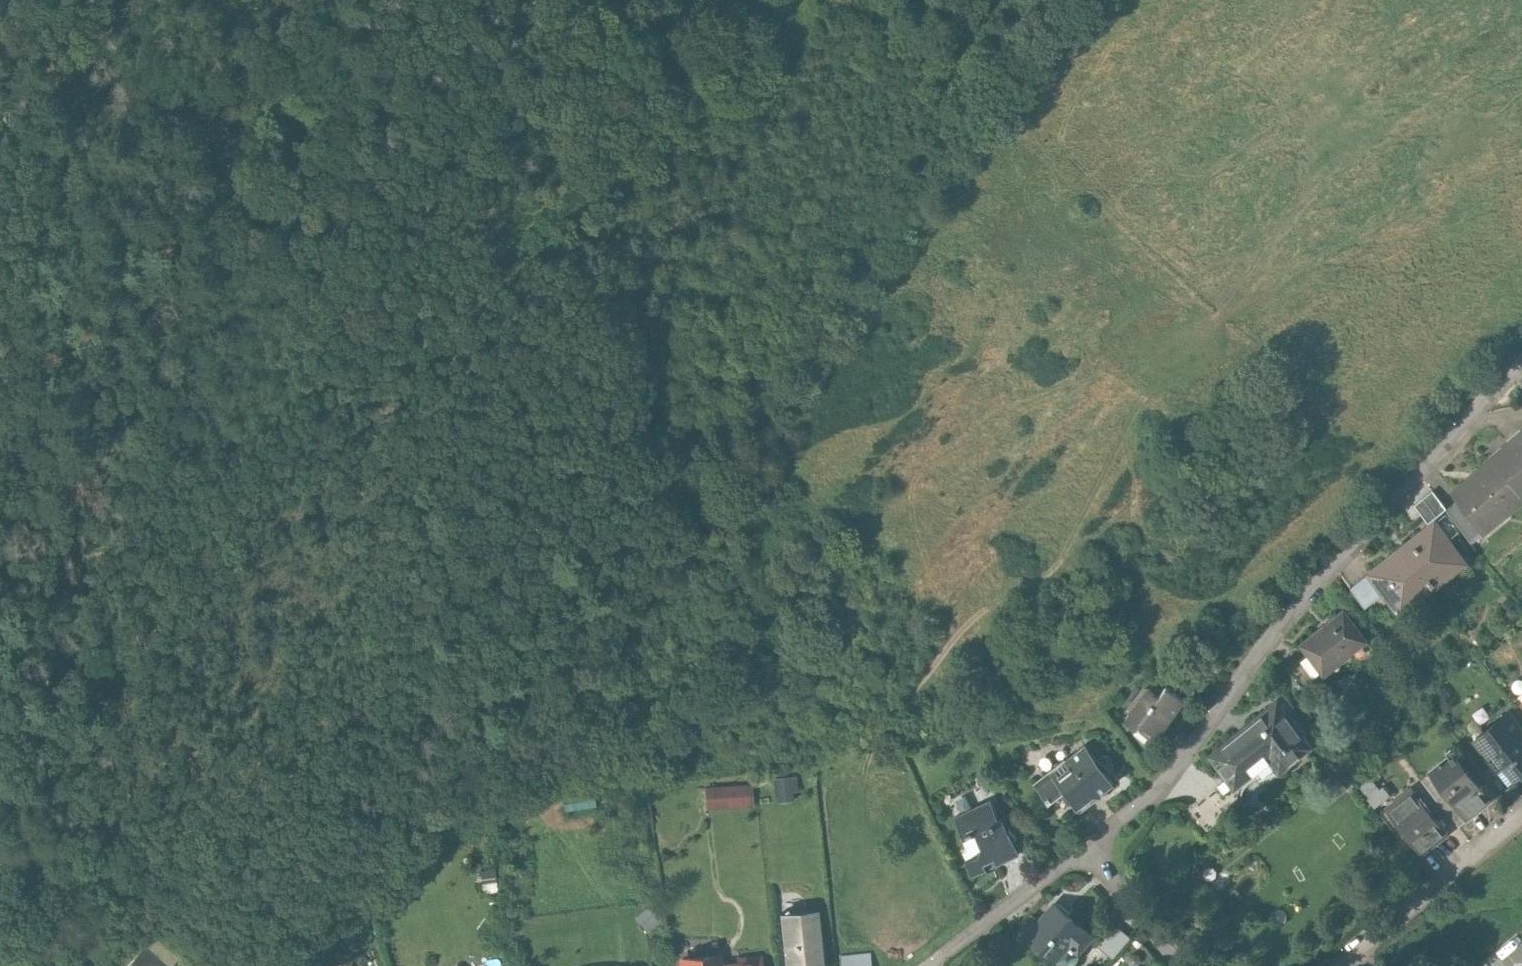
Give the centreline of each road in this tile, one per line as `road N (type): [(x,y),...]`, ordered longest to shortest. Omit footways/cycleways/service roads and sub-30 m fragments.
road 1 (residential): [(1096,842),(1157,788),(1317,583),(1521,366)]
road 2 (residential): [(1337,965),(1521,816)]
road 3 (residential): [(929,965),(1096,842)]
road 4 (residential): [(1195,965),(1096,842)]

